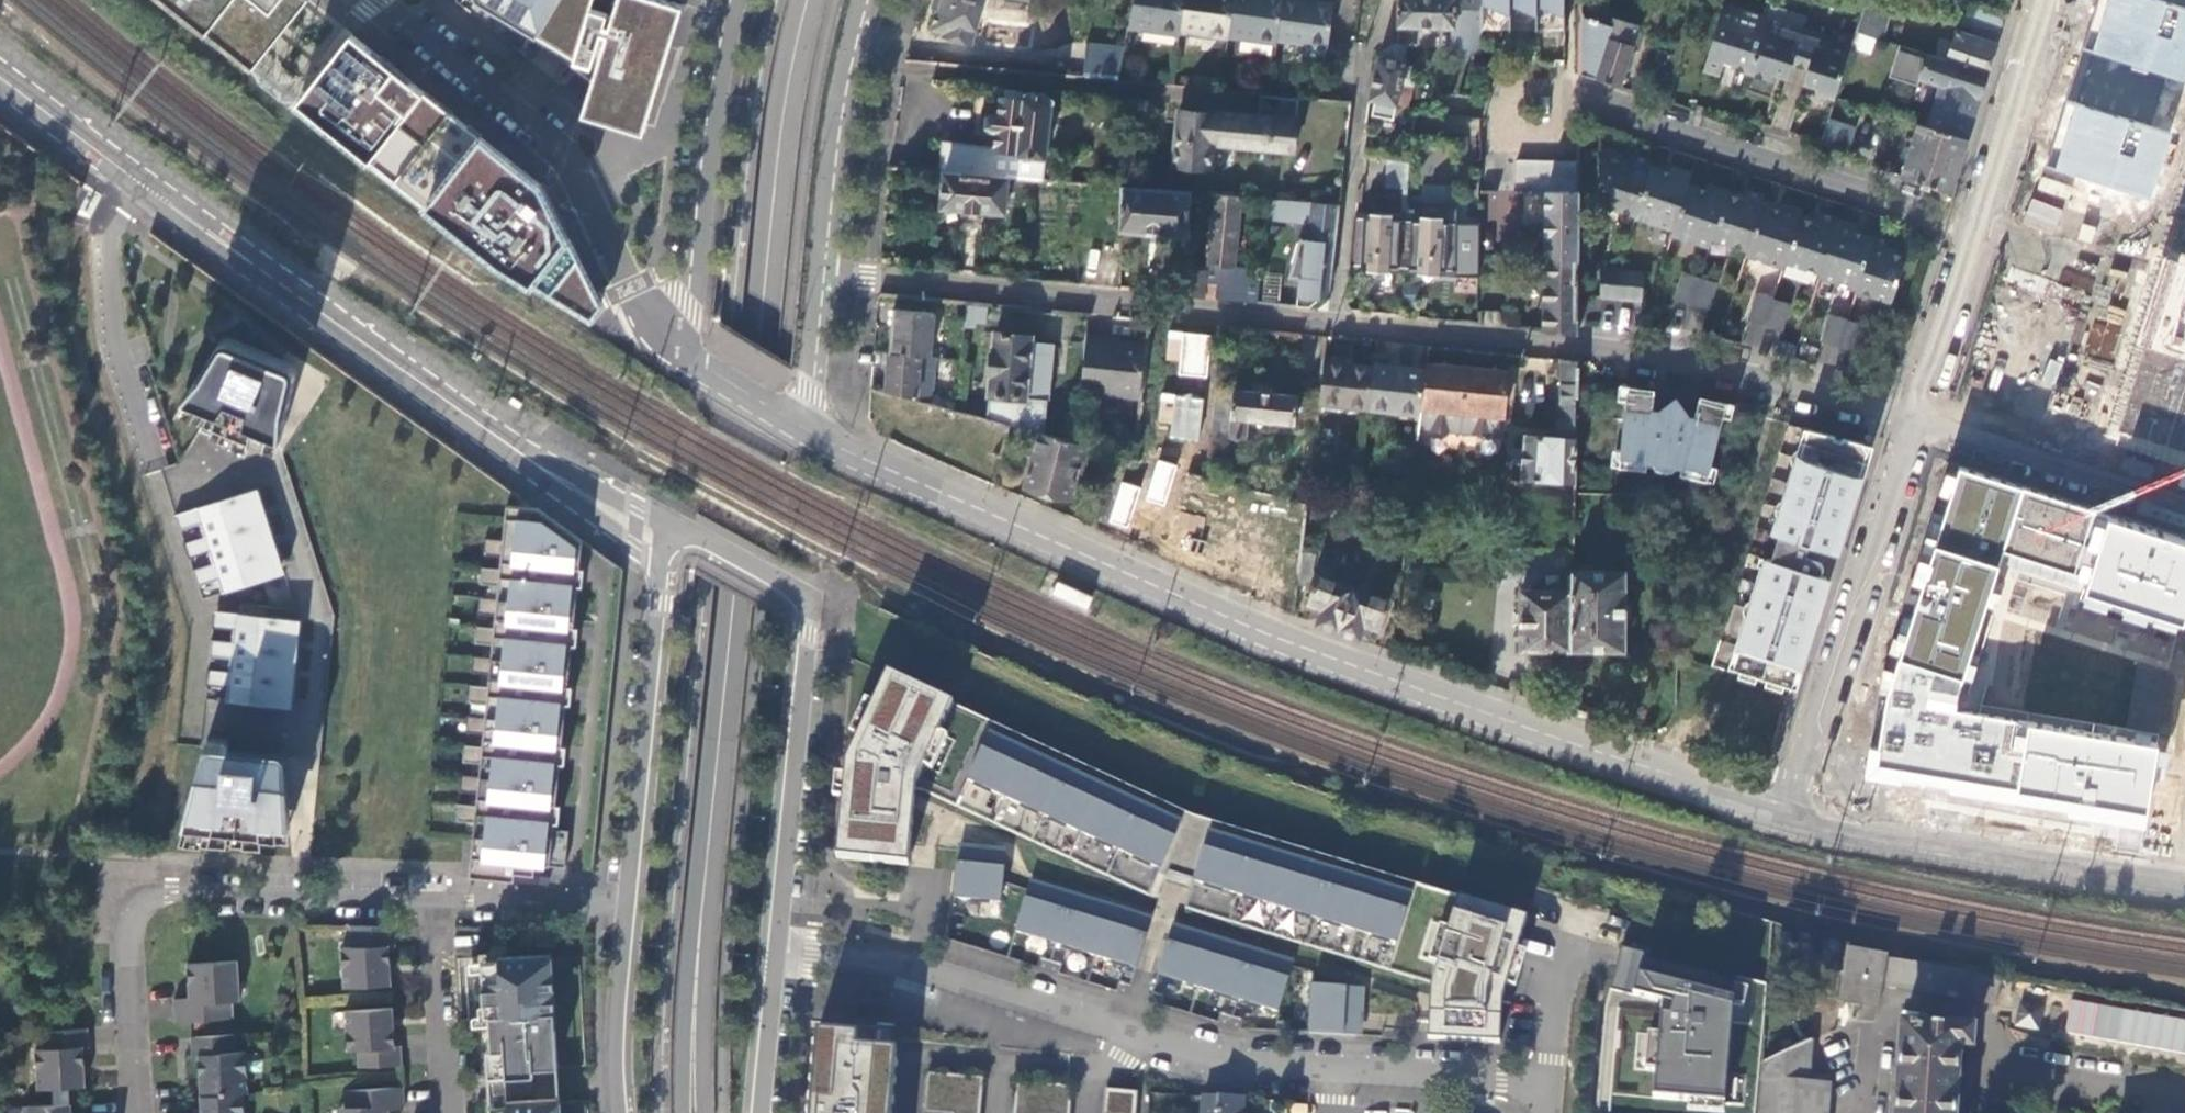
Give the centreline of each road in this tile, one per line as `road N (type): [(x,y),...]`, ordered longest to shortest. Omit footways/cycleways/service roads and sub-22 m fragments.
road 1 (residential): [(822,274),(1726,370),(1915,420)]
road 2 (tertiary): [(1783,823),(1263,635),(809,434)]
road 3 (primary): [(696,986),(769,251),(792,61),(808,0)]
road 4 (residential): [(777,953),(898,960),(1193,1056),(1330,1066)]
road 5 (residential): [(436,905),(173,894),(140,904),(126,932),(136,1112)]
road 6 (secondary): [(777,953),(809,610),(789,585),(675,526)]
road 7 (residential): [(680,353),(622,276),(565,158),(367,0)]
road 8 (secondary): [(513,450),(134,181)]
road 9 (residential): [(1975,229),(1569,89)]
road 10 (residential): [(1783,823),(1915,420)]
road 11 (tertiary): [(2184,885),(1783,823)]
road 12 (tertiary): [(739,0),(680,353)]
road 13 (secondary): [(661,565),(634,907)]
road 14 (residential): [(153,470),(116,353),(105,263),(108,226),(134,181)]
road 15 (residential): [(1915,420),(2184,502)]
road 16 (tertiary): [(822,274),(845,79),(868,0)]
road 17 (residential): [(1975,229),(2043,0)]
road 18 (residential): [(1330,1066),(1548,1082)]
road 19 (residential): [(436,905),(454,1112)]
road 20 (secondary): [(634,907),(627,1112)]
road 21 (residential): [(1915,420),(1975,229)]
road 22 (residential): [(634,907),(436,905)]
road 23 (secondary): [(513,450),(661,565)]
road 24 (secondary): [(675,526),(513,450)]
road 25 (residential): [(1569,89),(1502,87),(1503,142),(1559,142)]
road 26 (secondary): [(134,181),(0,79)]
road 27 (tertiary): [(809,434),(822,274)]
road 28 (secondary): [(765,1112),(777,953)]
road 29 (tertiary): [(680,353),(809,434)]
road 30 (residential): [(1548,1082),(1570,950)]
road 31 (primary): [(696,986),(682,1112)]
road 32 (primary): [(705,1112),(696,986)]

